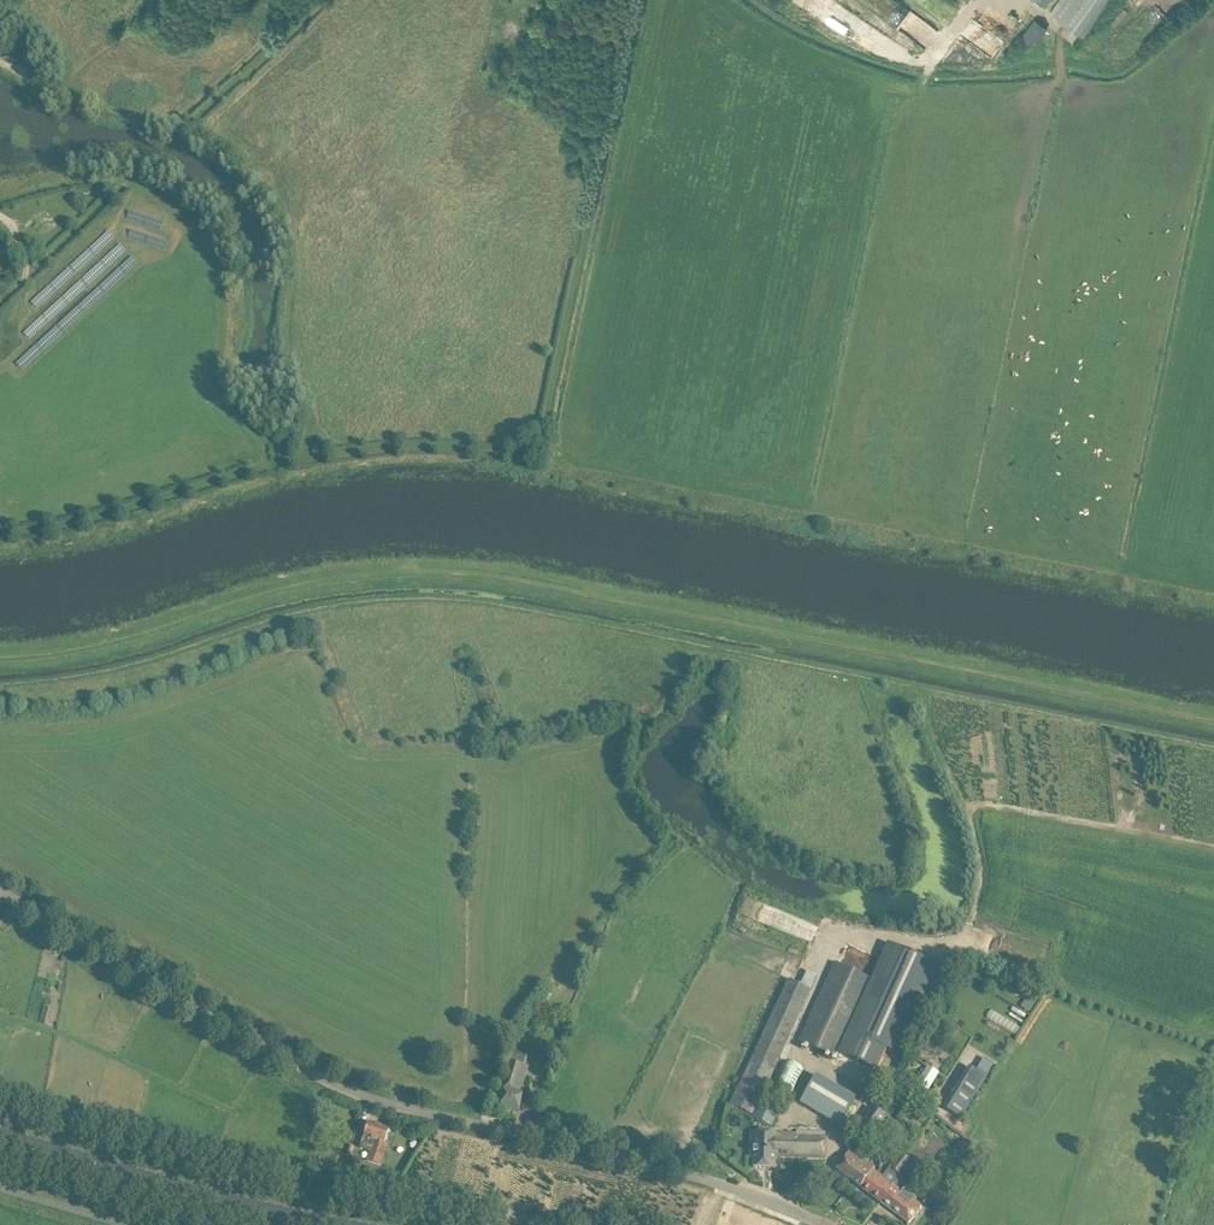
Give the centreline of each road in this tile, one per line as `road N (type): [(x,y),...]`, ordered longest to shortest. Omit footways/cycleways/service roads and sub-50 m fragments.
road 1 (unclassified): [(827,1224),(724,1185),(334,1084),(0,888)]
road 2 (secondary): [(348,1224),(0,1133)]

